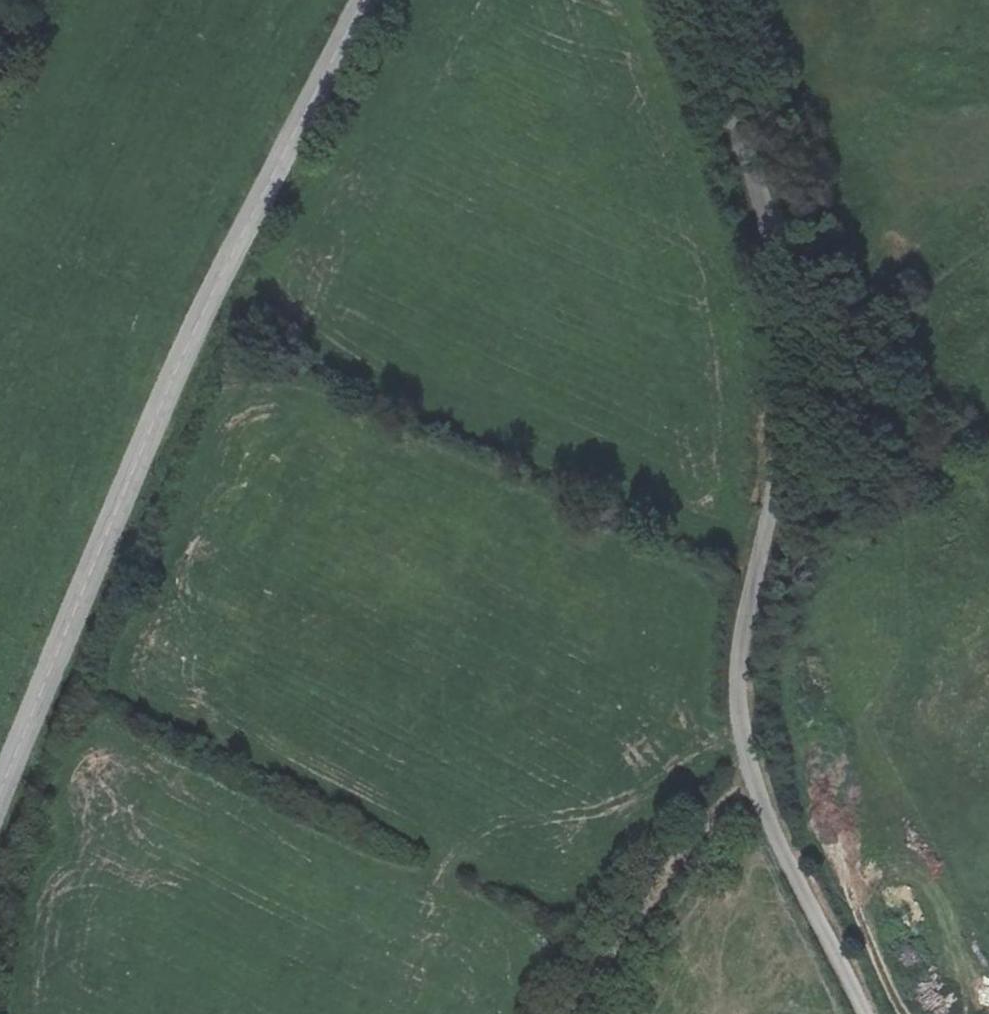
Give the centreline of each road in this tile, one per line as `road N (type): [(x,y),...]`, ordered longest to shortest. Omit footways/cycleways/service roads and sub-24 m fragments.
road 1 (unclassified): [(866,1013),(788,862),(746,749),(740,651),(779,470),(786,387),(775,303),(683,0)]
road 2 (tertiary): [(0,786),(244,222),(361,0)]

